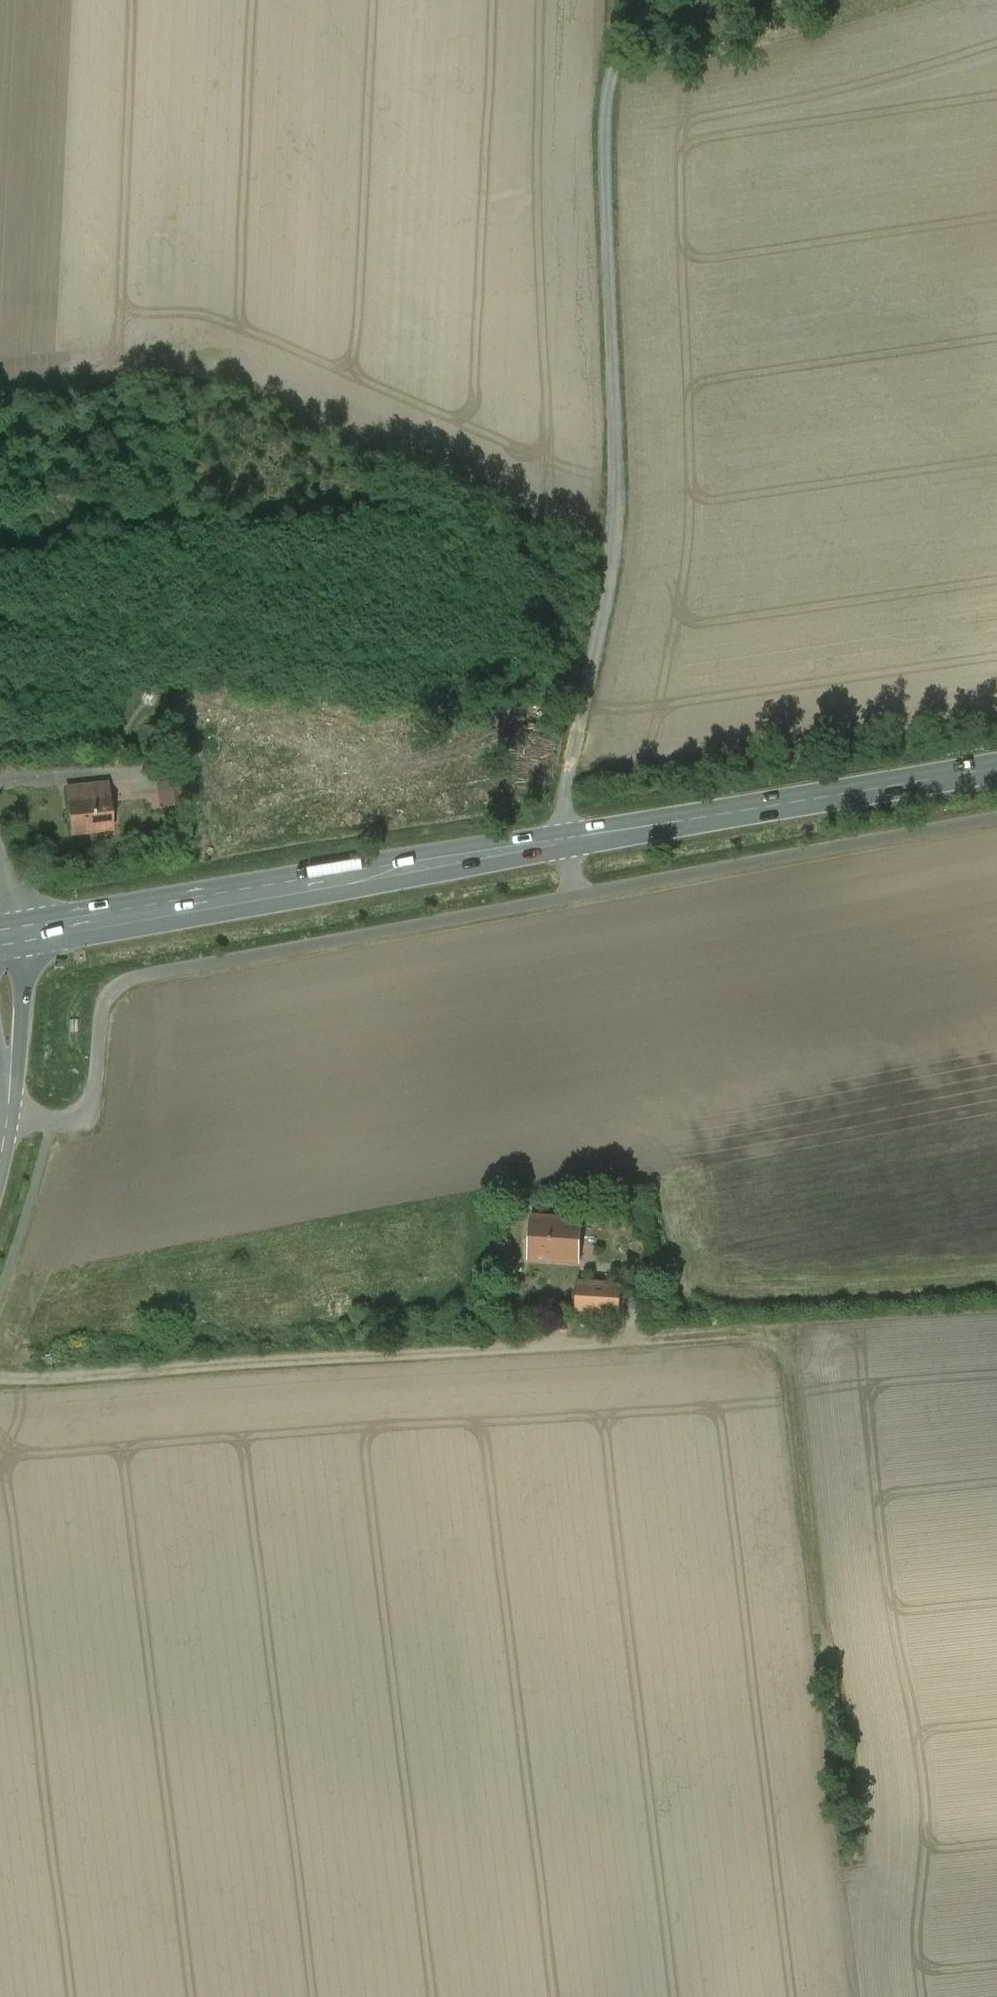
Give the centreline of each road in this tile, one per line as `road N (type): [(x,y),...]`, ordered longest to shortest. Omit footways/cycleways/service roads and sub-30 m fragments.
road 1 (primary): [(996,767),(0,938)]
road 2 (secondary): [(10,1079),(0,947)]

